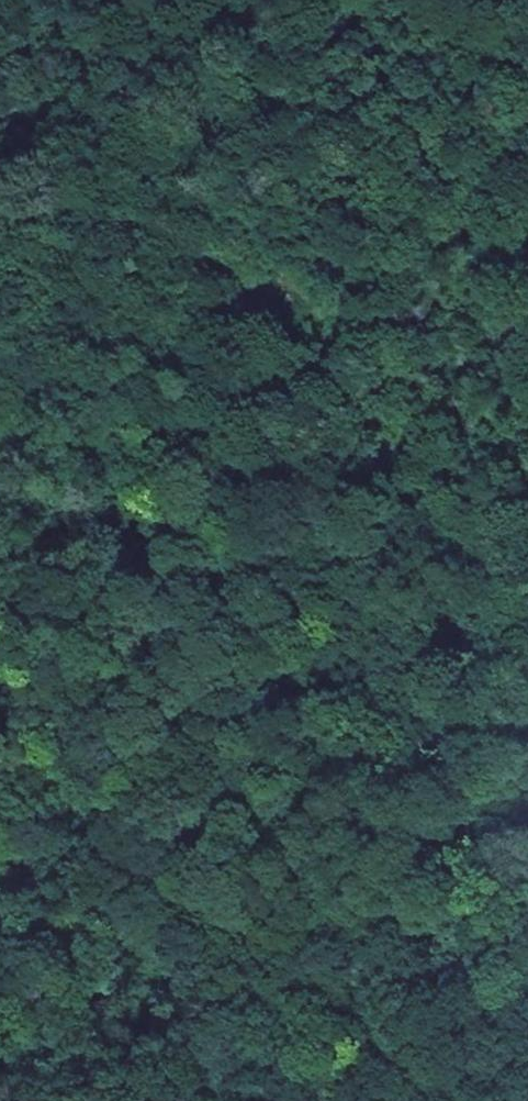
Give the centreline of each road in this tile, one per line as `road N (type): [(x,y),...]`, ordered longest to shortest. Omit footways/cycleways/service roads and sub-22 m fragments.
road 1 (track): [(0,73),(58,110),(417,1100)]
road 2 (track): [(527,599),(449,604),(378,521),(265,305),(58,110),(17,0)]

